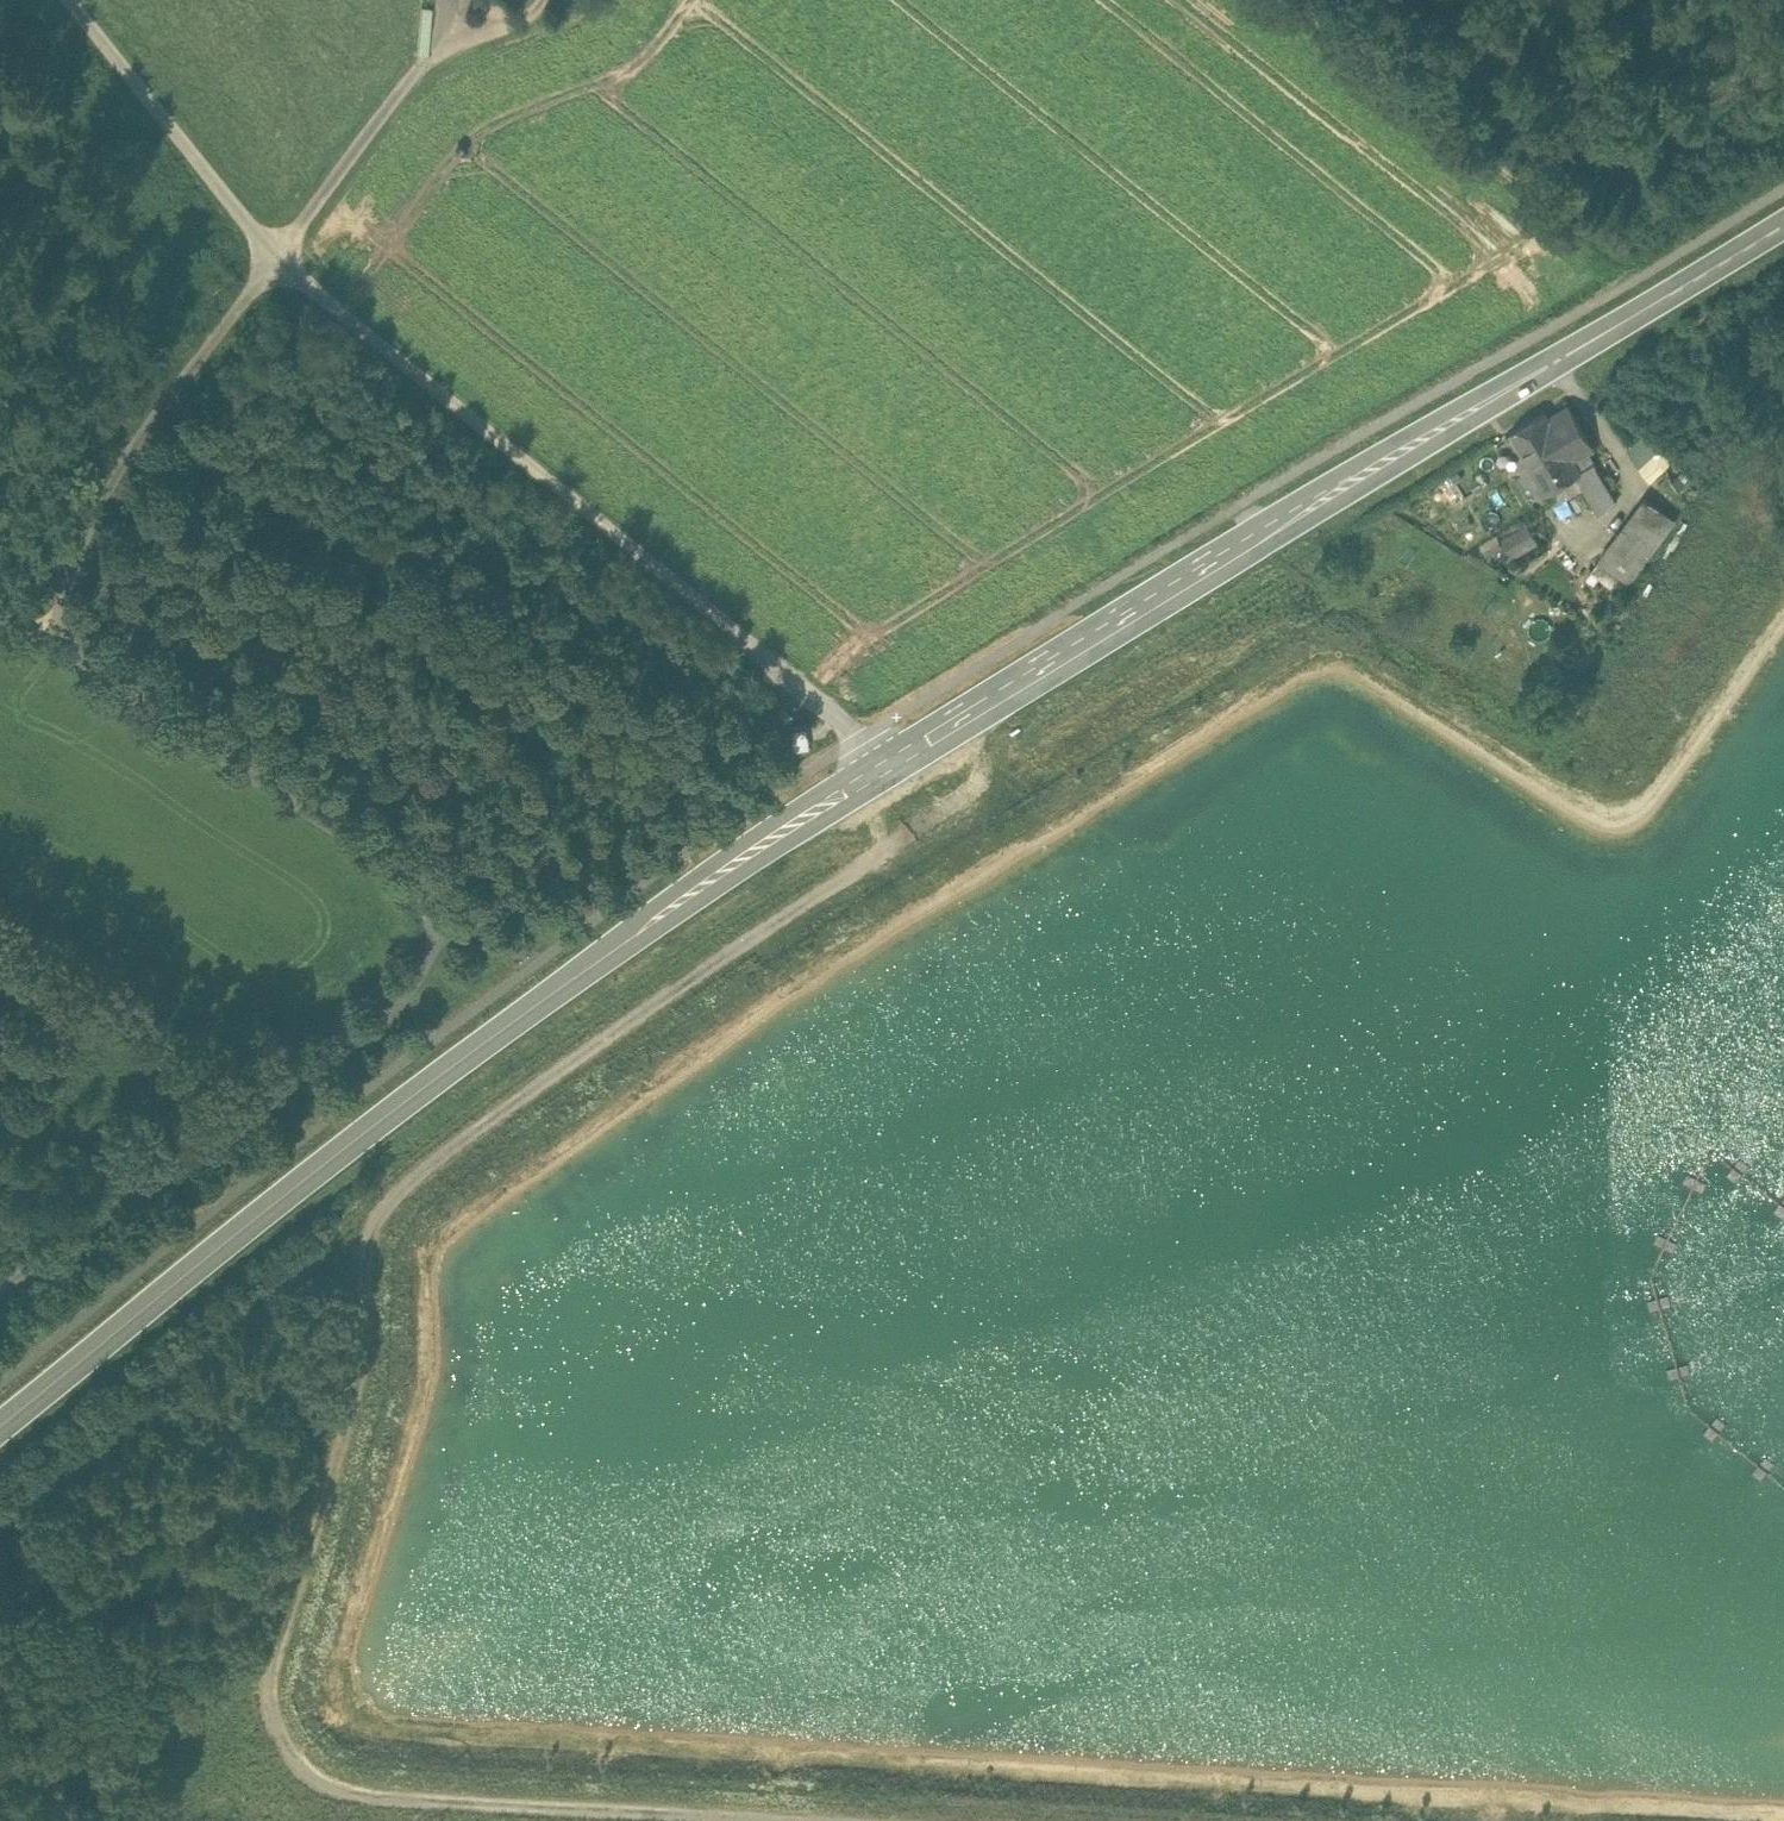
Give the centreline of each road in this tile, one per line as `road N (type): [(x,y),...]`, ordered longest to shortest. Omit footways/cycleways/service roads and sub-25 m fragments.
road 1 (track): [(743,1820),(367,1798),(304,1771),(278,1727),(271,1673),(360,1366),(369,1257),(386,1208),(536,1089),(884,848),(905,827),(886,762)]
road 2 (unclassified): [(276,255),(134,443),(96,509),(44,640),(450,902),(432,951),(384,1018),(0,1288)]
road 3 (secondary): [(0,1421),(218,1241),(645,921),(886,762)]
road 4 (secondary): [(886,762),(1783,221)]
road 5 (unclassified): [(886,762),(276,255)]
road 6 (unclassified): [(276,255),(76,0)]

